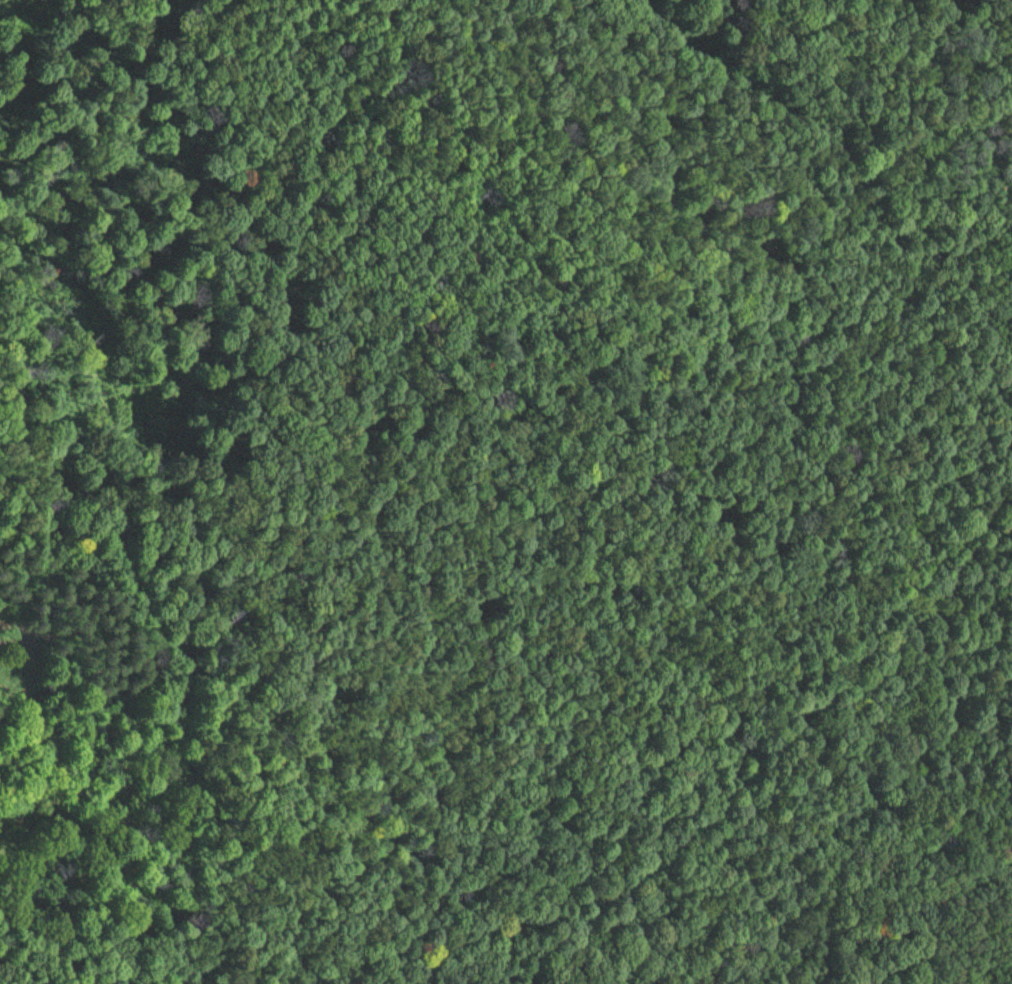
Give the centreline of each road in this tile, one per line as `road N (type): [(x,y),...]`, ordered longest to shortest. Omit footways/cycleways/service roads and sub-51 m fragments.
road 1 (track): [(52,0),(294,247),(324,427),(222,911),(222,945)]
road 2 (track): [(459,983),(479,937),(558,917),(623,888),(650,865),(1011,489)]
road 3 (track): [(294,247),(408,266),(603,345),(834,473),(915,590)]
road 4 (track): [(465,959),(29,930),(15,917),(0,838)]
road 5 (residential): [(625,0),(696,60),(838,147),(866,181),(975,196),(1011,226)]

